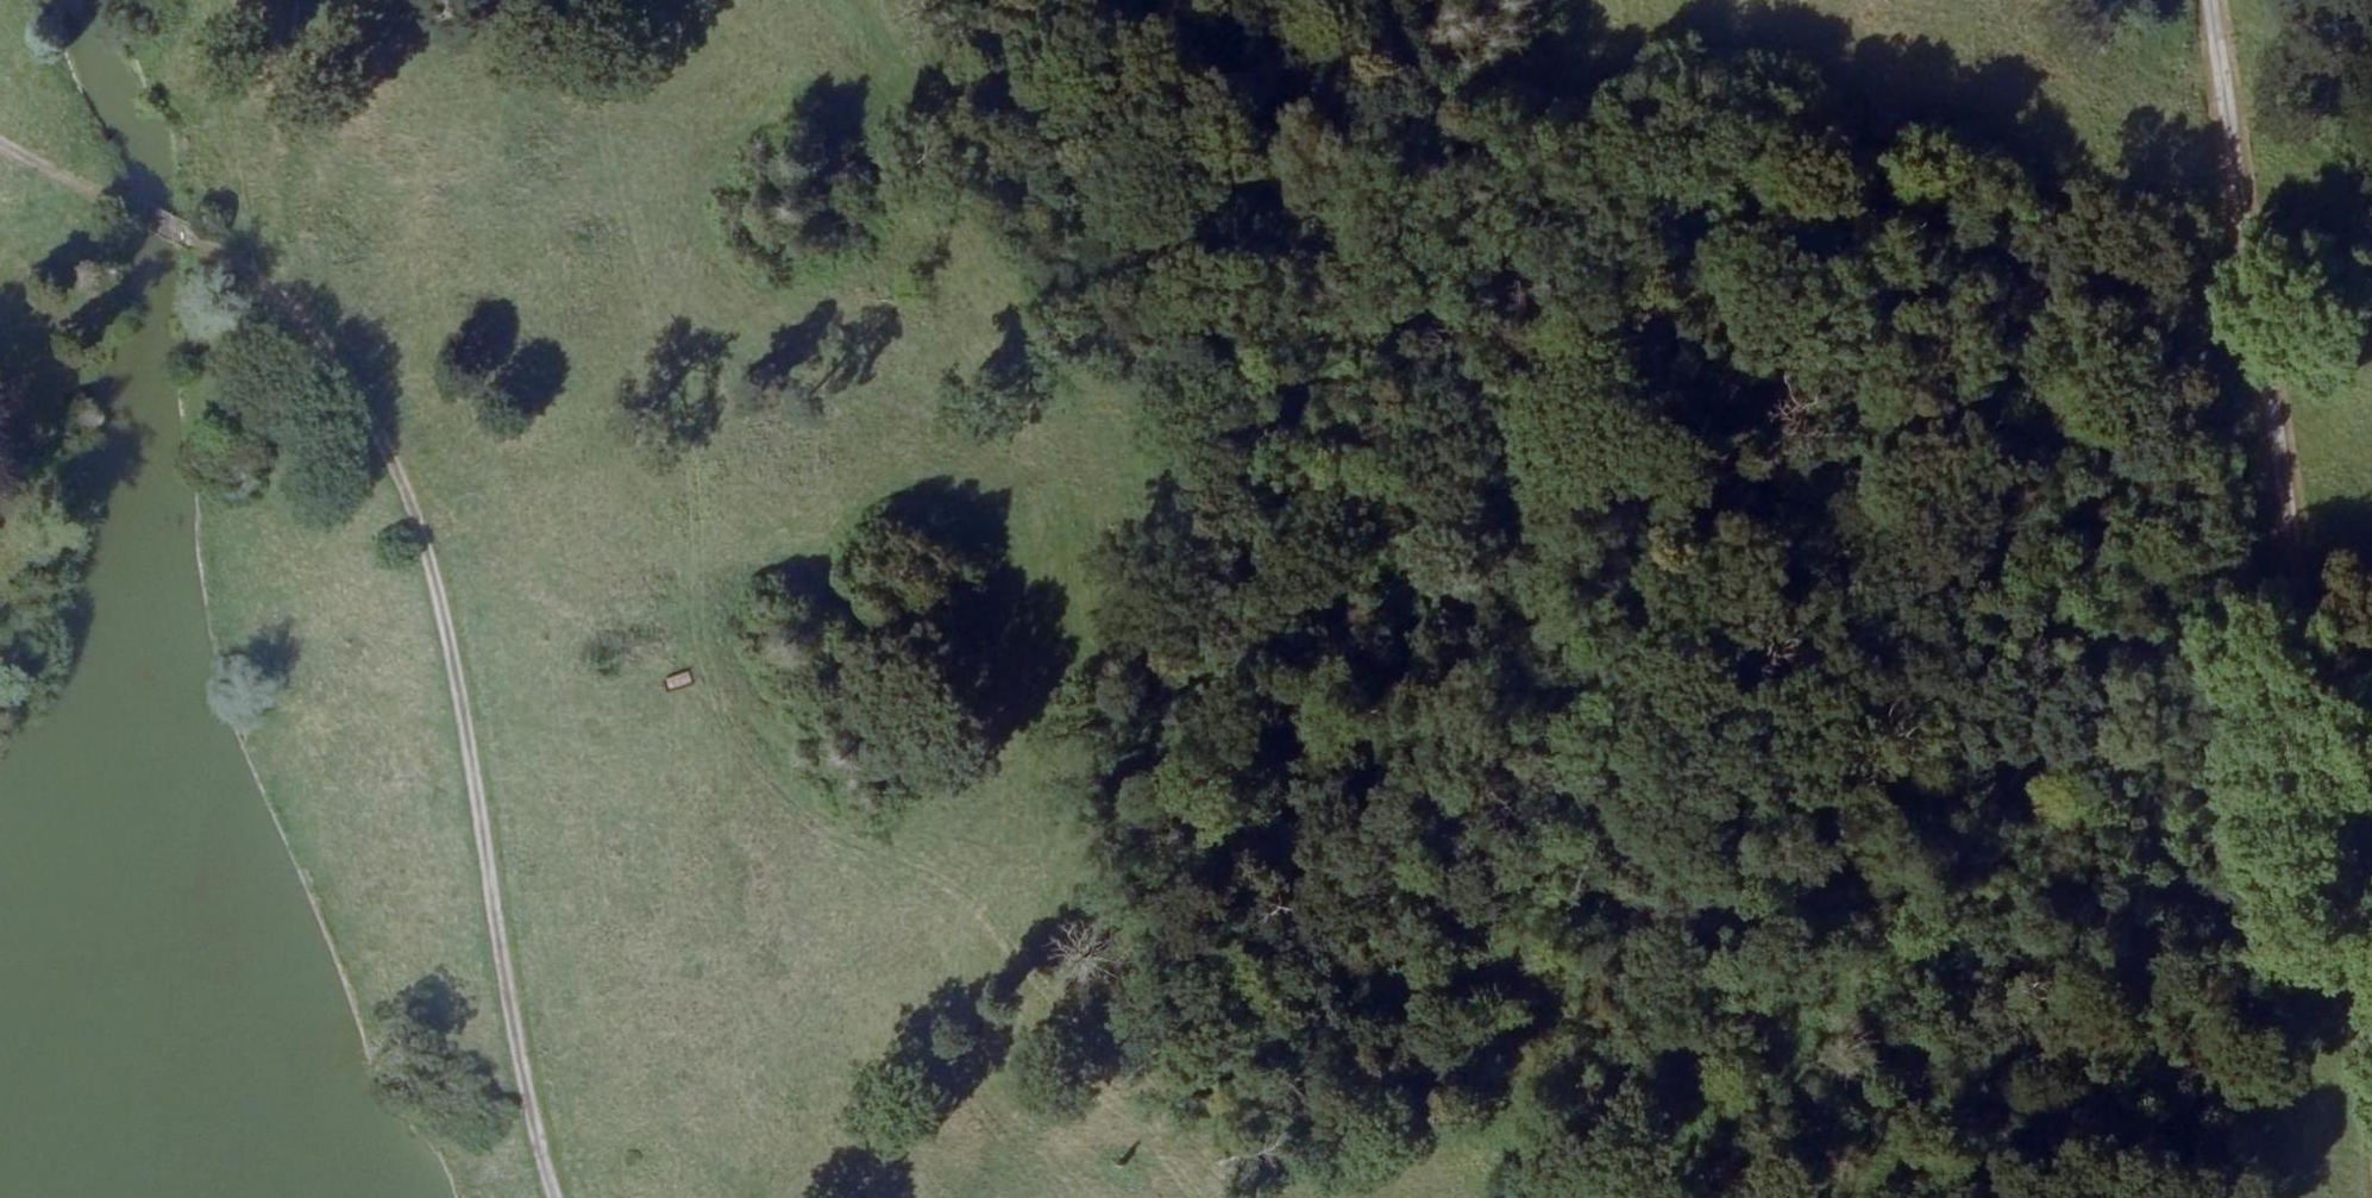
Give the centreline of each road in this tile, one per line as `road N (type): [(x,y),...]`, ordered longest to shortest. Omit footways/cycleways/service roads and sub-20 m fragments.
road 1 (unclassified): [(0,151),(248,275),(304,329),(373,440),(416,545),(444,664),(514,1075),(545,1197)]
road 2 (unclassified): [(2204,0),(2371,1104)]
road 3 (track): [(2218,95),(2371,167)]

